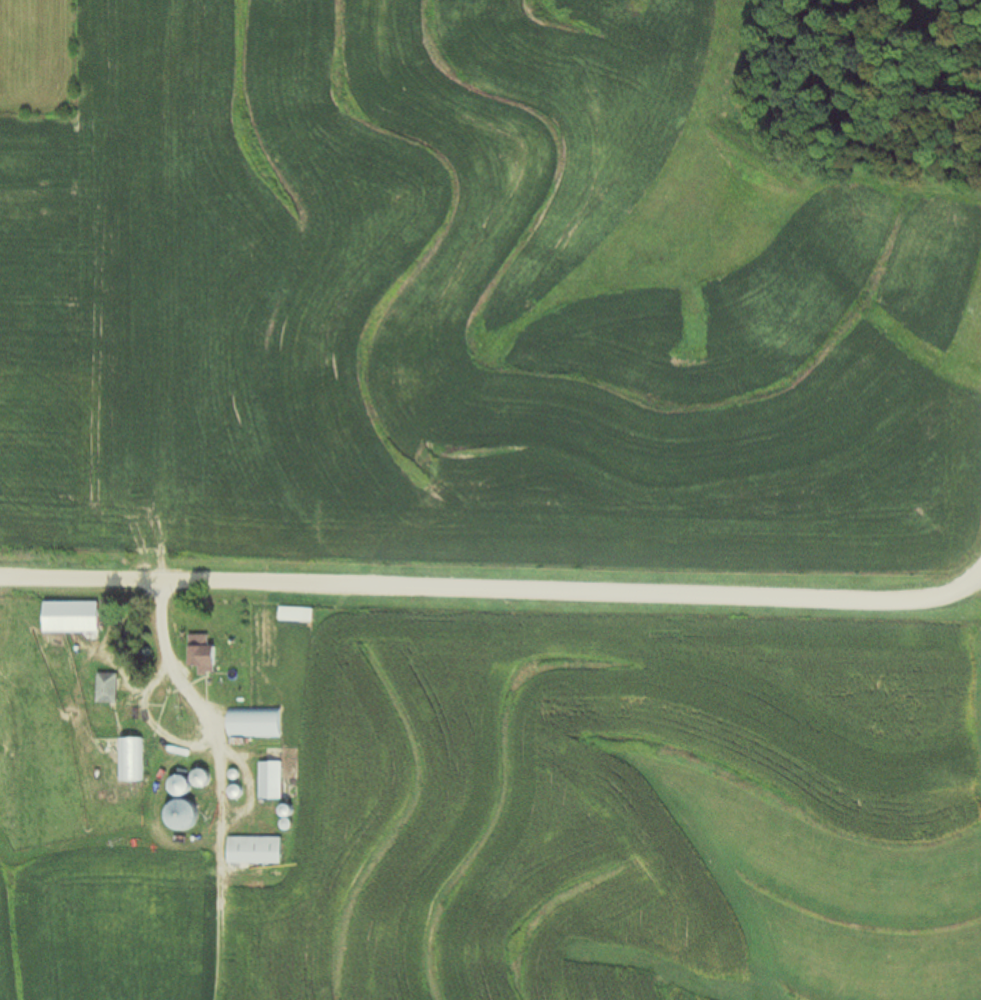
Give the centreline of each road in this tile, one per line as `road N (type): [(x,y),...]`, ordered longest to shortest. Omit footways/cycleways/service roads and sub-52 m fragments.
road 1 (residential): [(0,582),(913,603),(972,588),(980,574)]

